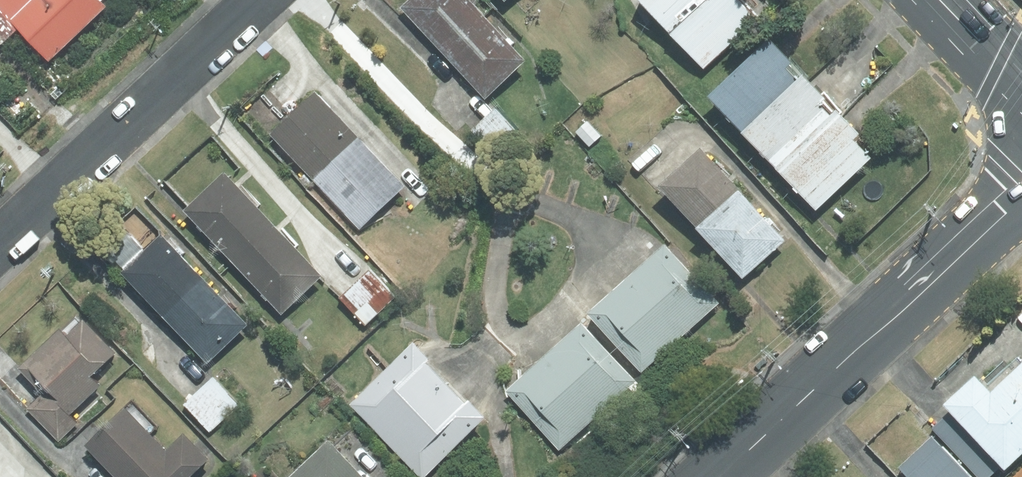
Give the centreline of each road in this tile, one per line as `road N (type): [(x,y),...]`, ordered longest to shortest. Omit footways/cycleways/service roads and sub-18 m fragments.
road 1 (tertiary): [(720,476),(1021,198)]
road 2 (residential): [(0,245),(261,0)]

